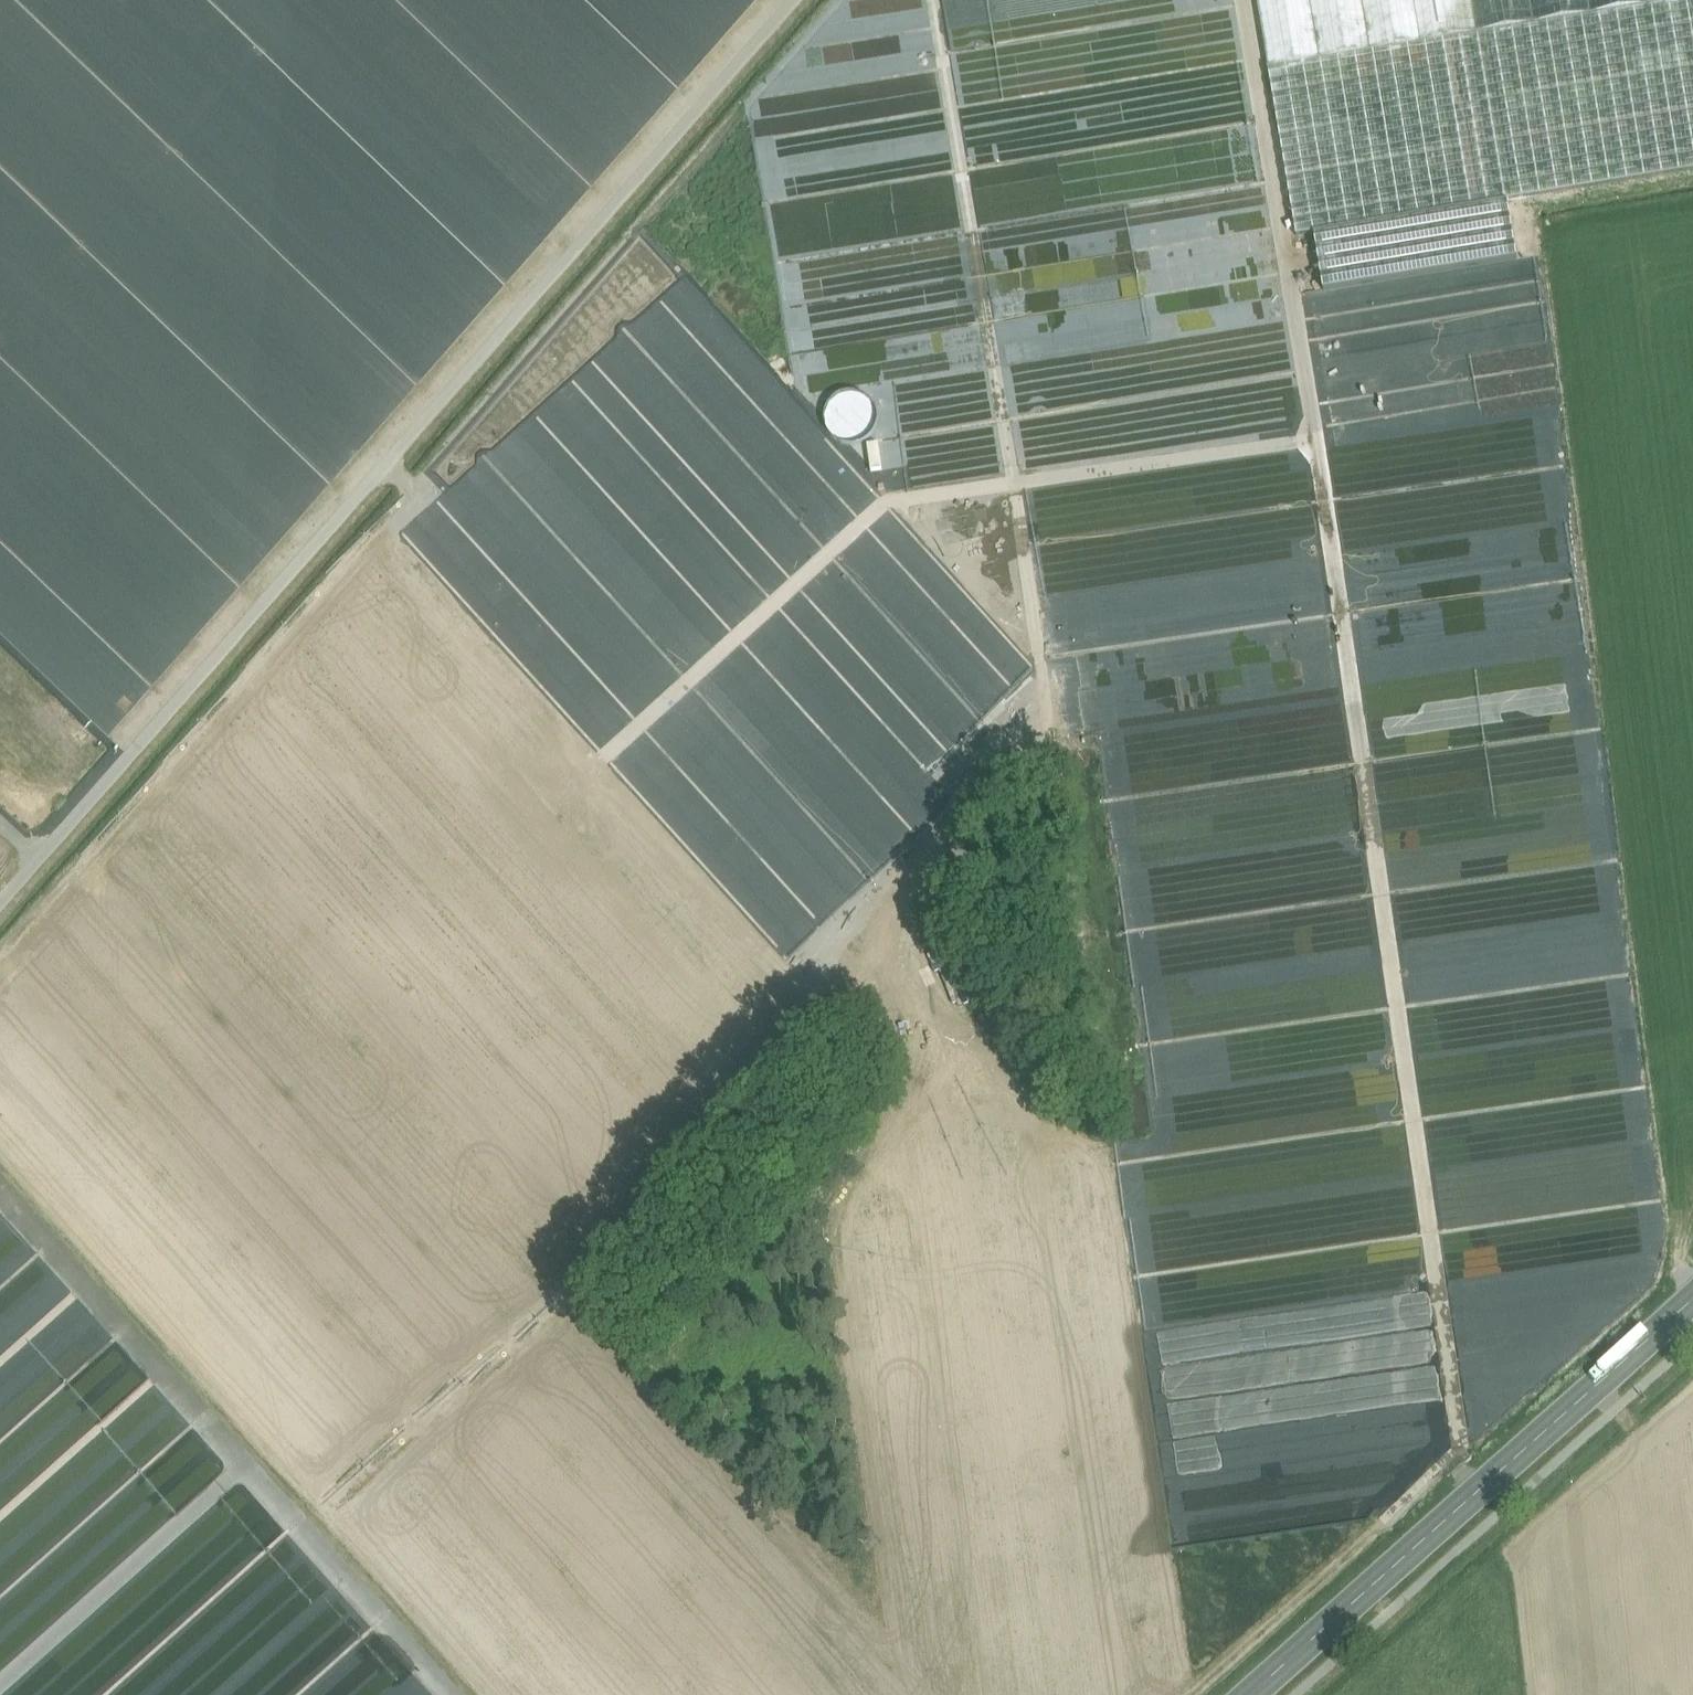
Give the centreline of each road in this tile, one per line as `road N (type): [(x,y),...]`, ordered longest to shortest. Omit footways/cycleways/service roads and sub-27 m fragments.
road 1 (secondary): [(1257,1694),(1692,1301)]

